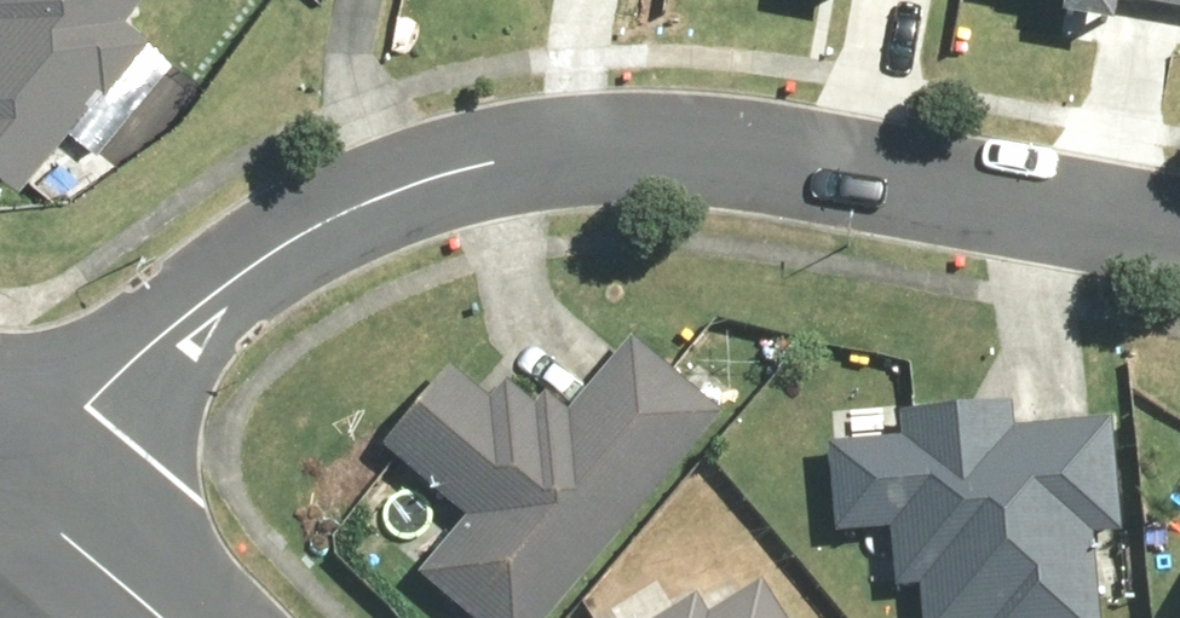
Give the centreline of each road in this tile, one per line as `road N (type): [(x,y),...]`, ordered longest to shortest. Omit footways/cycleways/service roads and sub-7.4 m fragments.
road 1 (residential): [(22,504),(103,386),(210,284),(456,177),(652,144),(1179,231)]
road 2 (residential): [(161,617),(22,504)]

